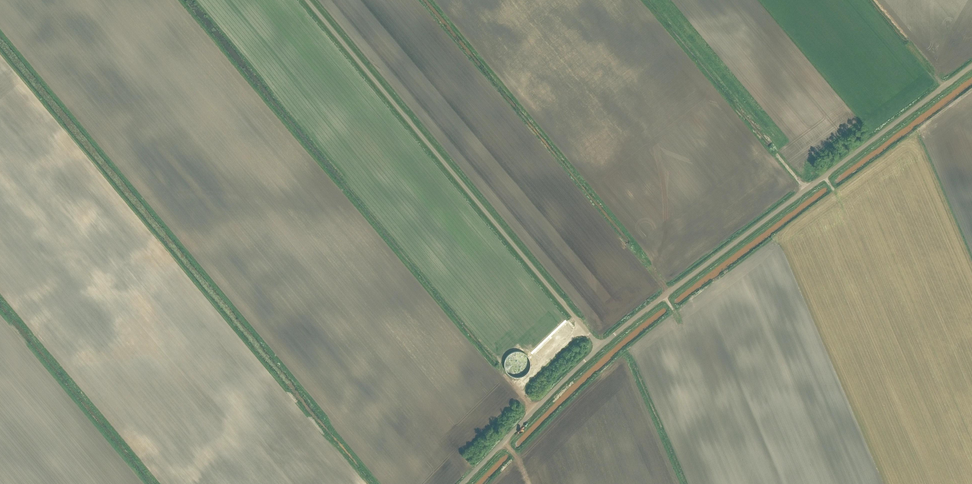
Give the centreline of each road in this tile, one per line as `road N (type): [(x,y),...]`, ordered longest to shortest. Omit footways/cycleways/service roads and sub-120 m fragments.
road 1 (unclassified): [(600,346),(971,65)]
road 2 (unclassified): [(600,346),(307,0)]
road 3 (unclassified): [(462,483),(600,346)]

